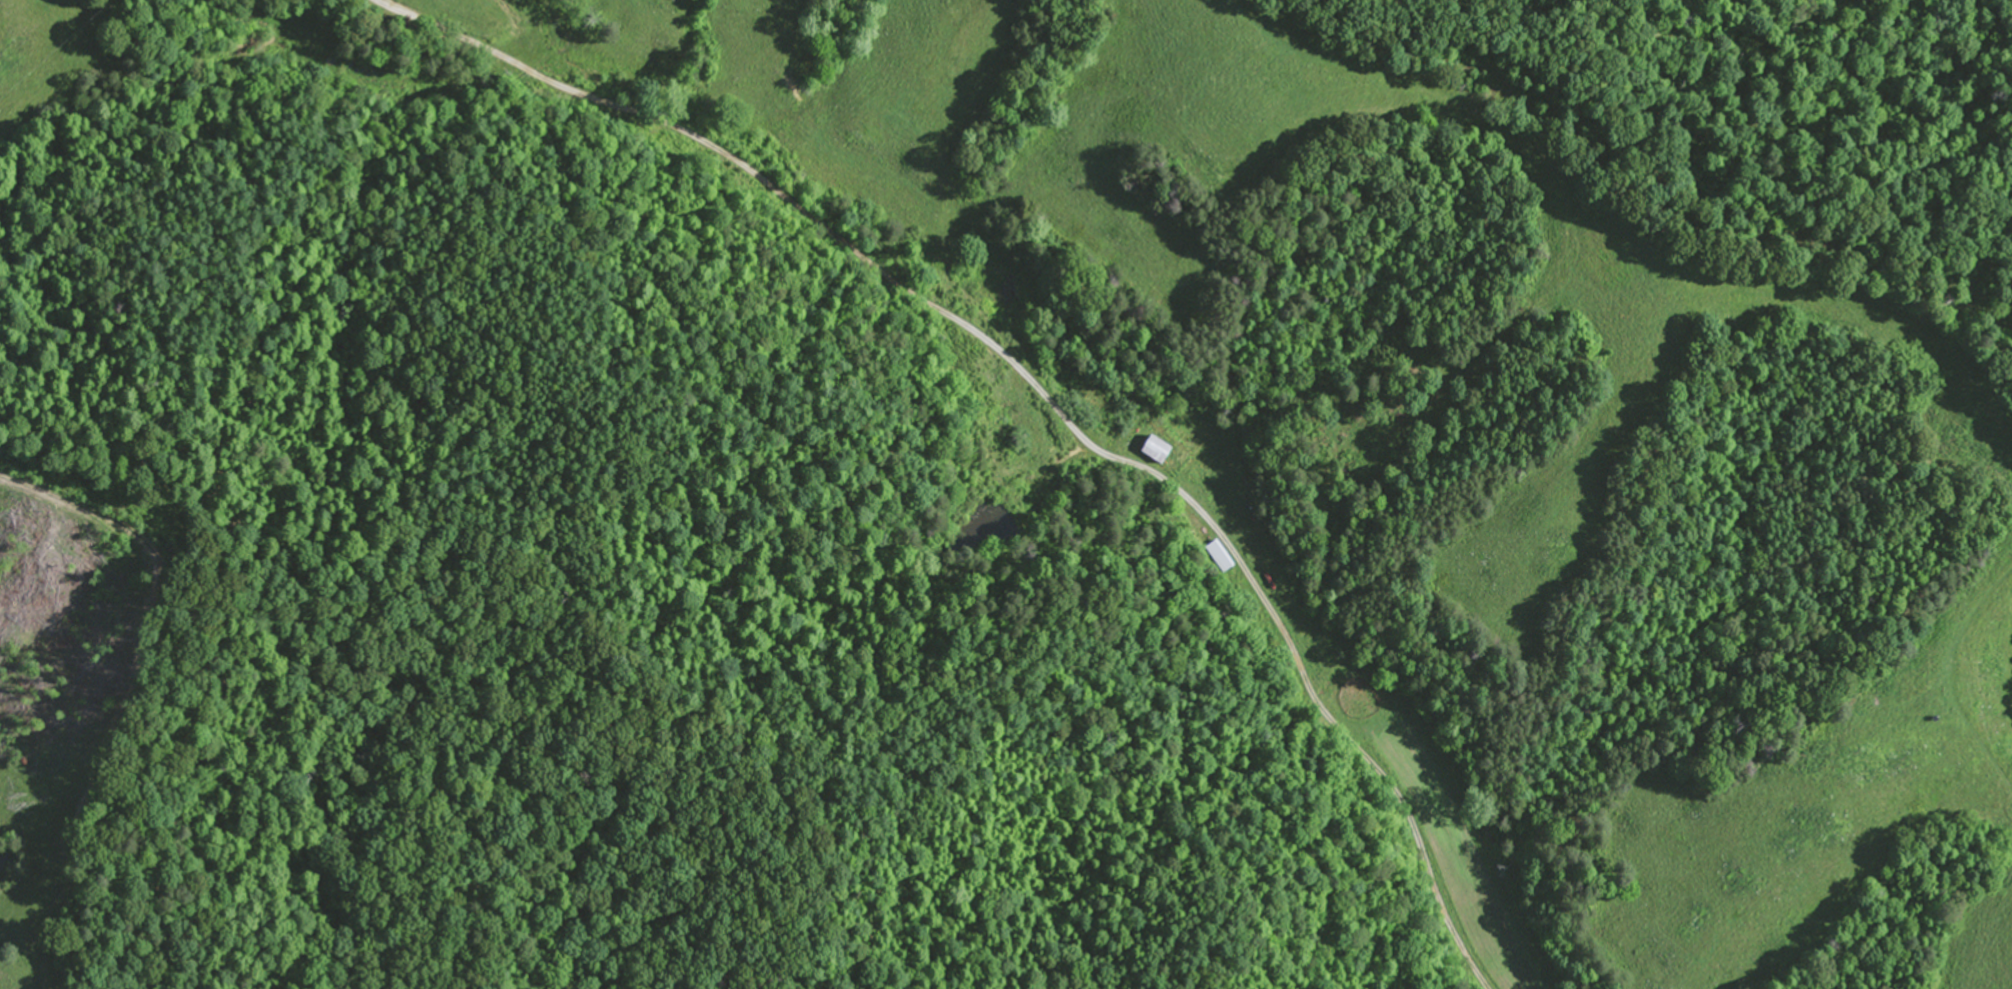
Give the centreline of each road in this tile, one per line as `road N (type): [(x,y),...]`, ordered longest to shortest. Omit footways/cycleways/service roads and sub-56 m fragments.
road 1 (residential): [(1486,988),(1454,941),(1400,789),(1321,709),(1240,567),(1182,491),(1087,443),(981,333),(680,123),(517,65),(387,0)]

